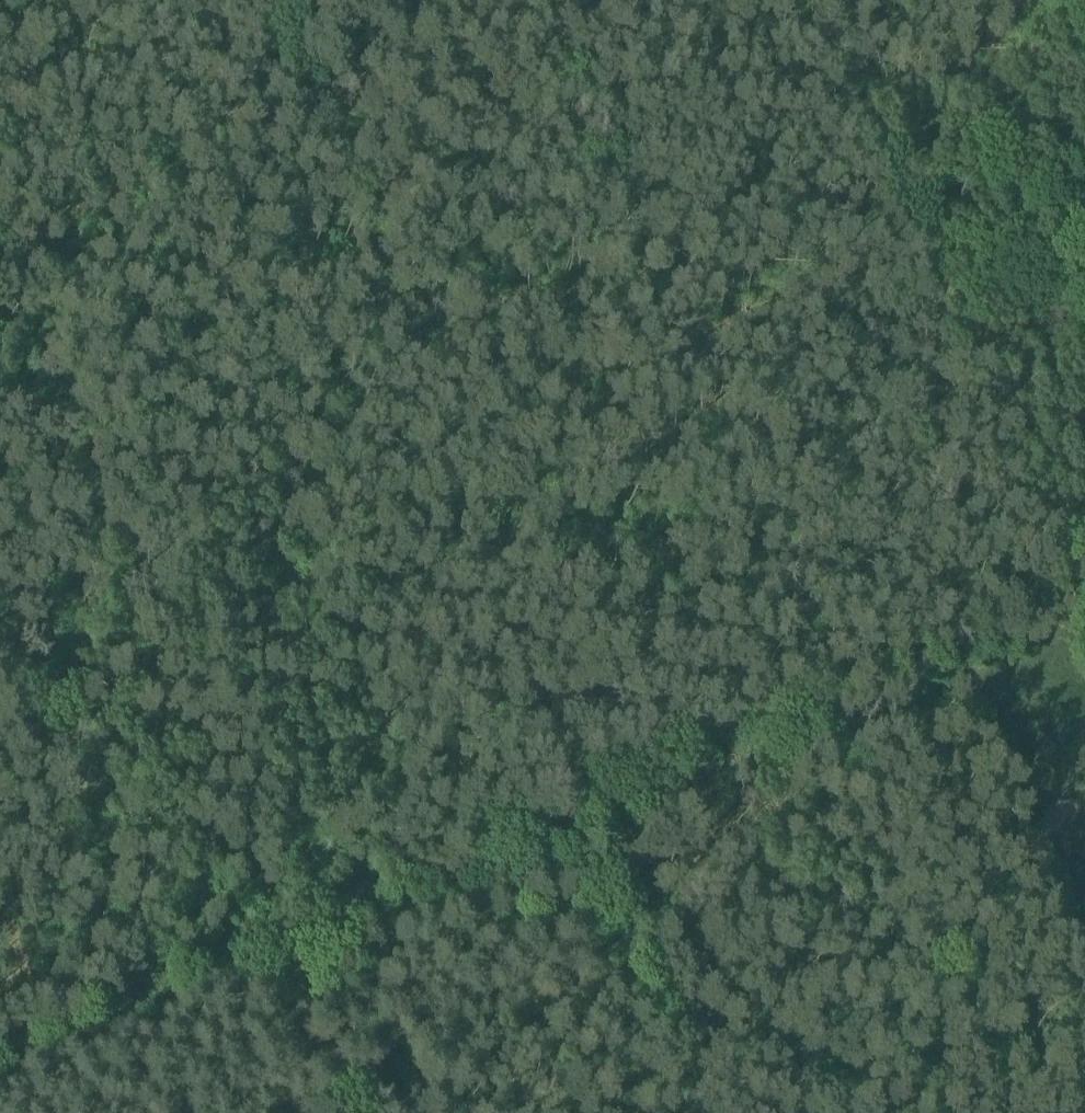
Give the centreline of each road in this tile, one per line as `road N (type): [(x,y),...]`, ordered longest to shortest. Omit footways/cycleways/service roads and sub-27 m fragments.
road 1 (track): [(1007,663),(0,1069)]

